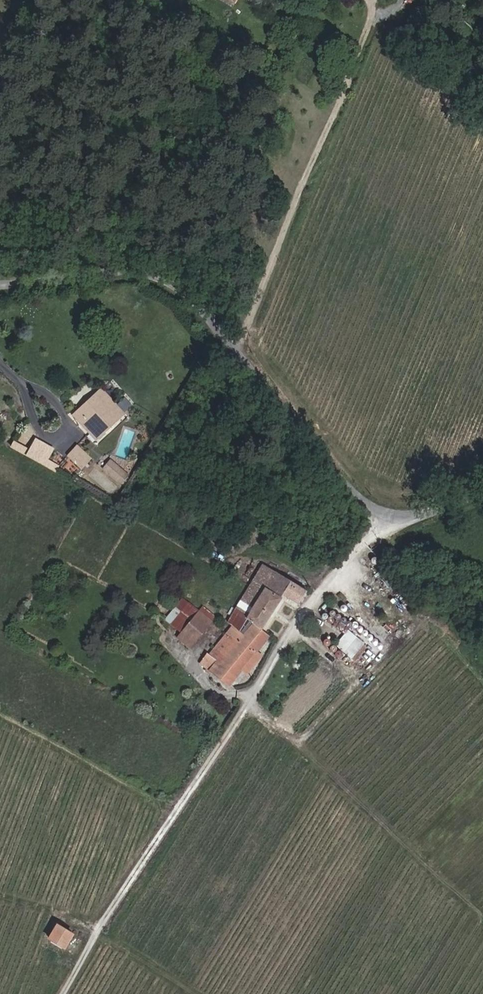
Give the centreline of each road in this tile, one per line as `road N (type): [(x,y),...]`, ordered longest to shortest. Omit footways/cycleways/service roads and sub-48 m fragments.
road 1 (residential): [(482,491),(426,514),(388,512),(188,295),(157,279),(0,291)]
road 2 (track): [(388,512),(297,622),(69,993)]
road 3 (residential): [(20,383),(60,404),(66,419),(59,438),(38,432),(24,400)]

